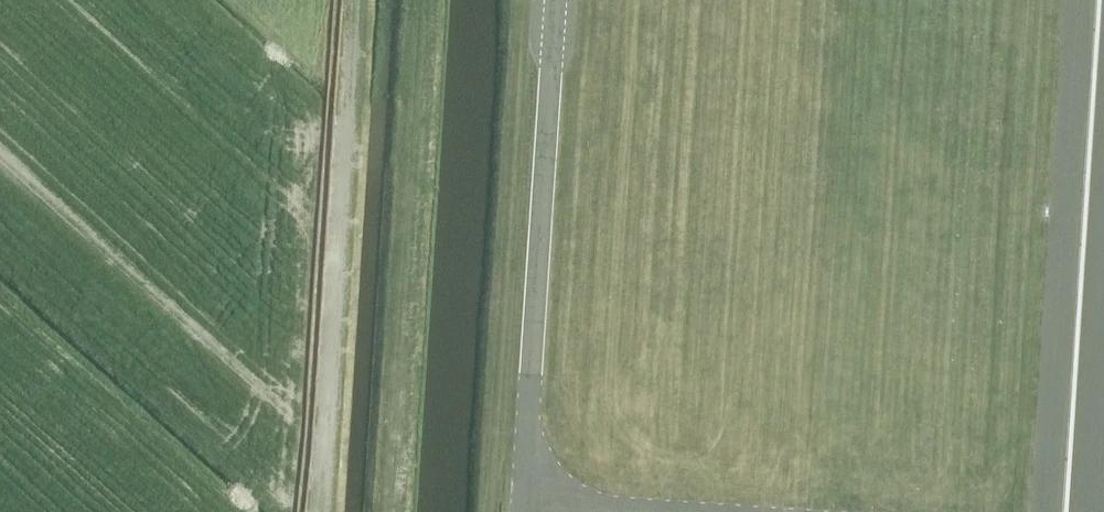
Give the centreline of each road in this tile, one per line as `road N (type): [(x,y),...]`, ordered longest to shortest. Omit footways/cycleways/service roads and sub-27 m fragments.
road 1 (track): [(346,173),(356,0)]

